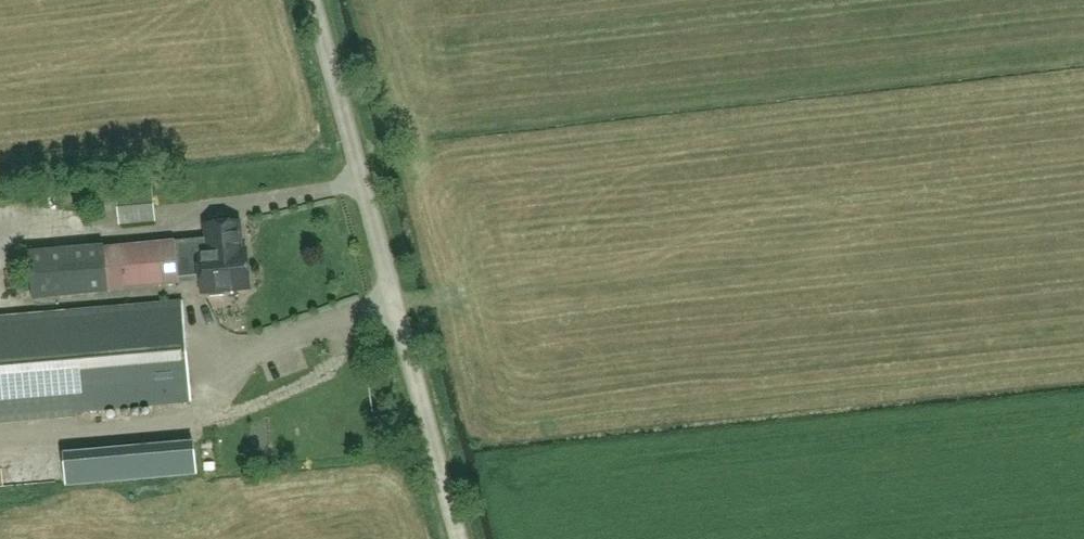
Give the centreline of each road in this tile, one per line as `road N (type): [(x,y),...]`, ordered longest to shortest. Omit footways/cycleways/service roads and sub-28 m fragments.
road 1 (unclassified): [(460,538),(313,0)]

